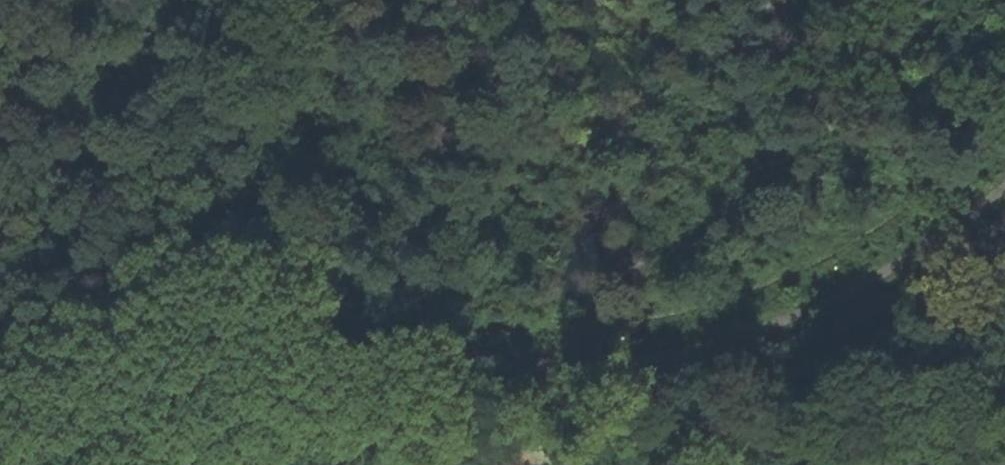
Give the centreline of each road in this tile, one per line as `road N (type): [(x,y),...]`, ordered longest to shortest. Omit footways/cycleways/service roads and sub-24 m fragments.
road 1 (track): [(5,464),(104,417),(280,356),(539,372),(673,353),(779,326),(905,262),(1004,187)]
road 2 (track): [(214,0),(238,66),(245,215),(223,308),(227,370)]

